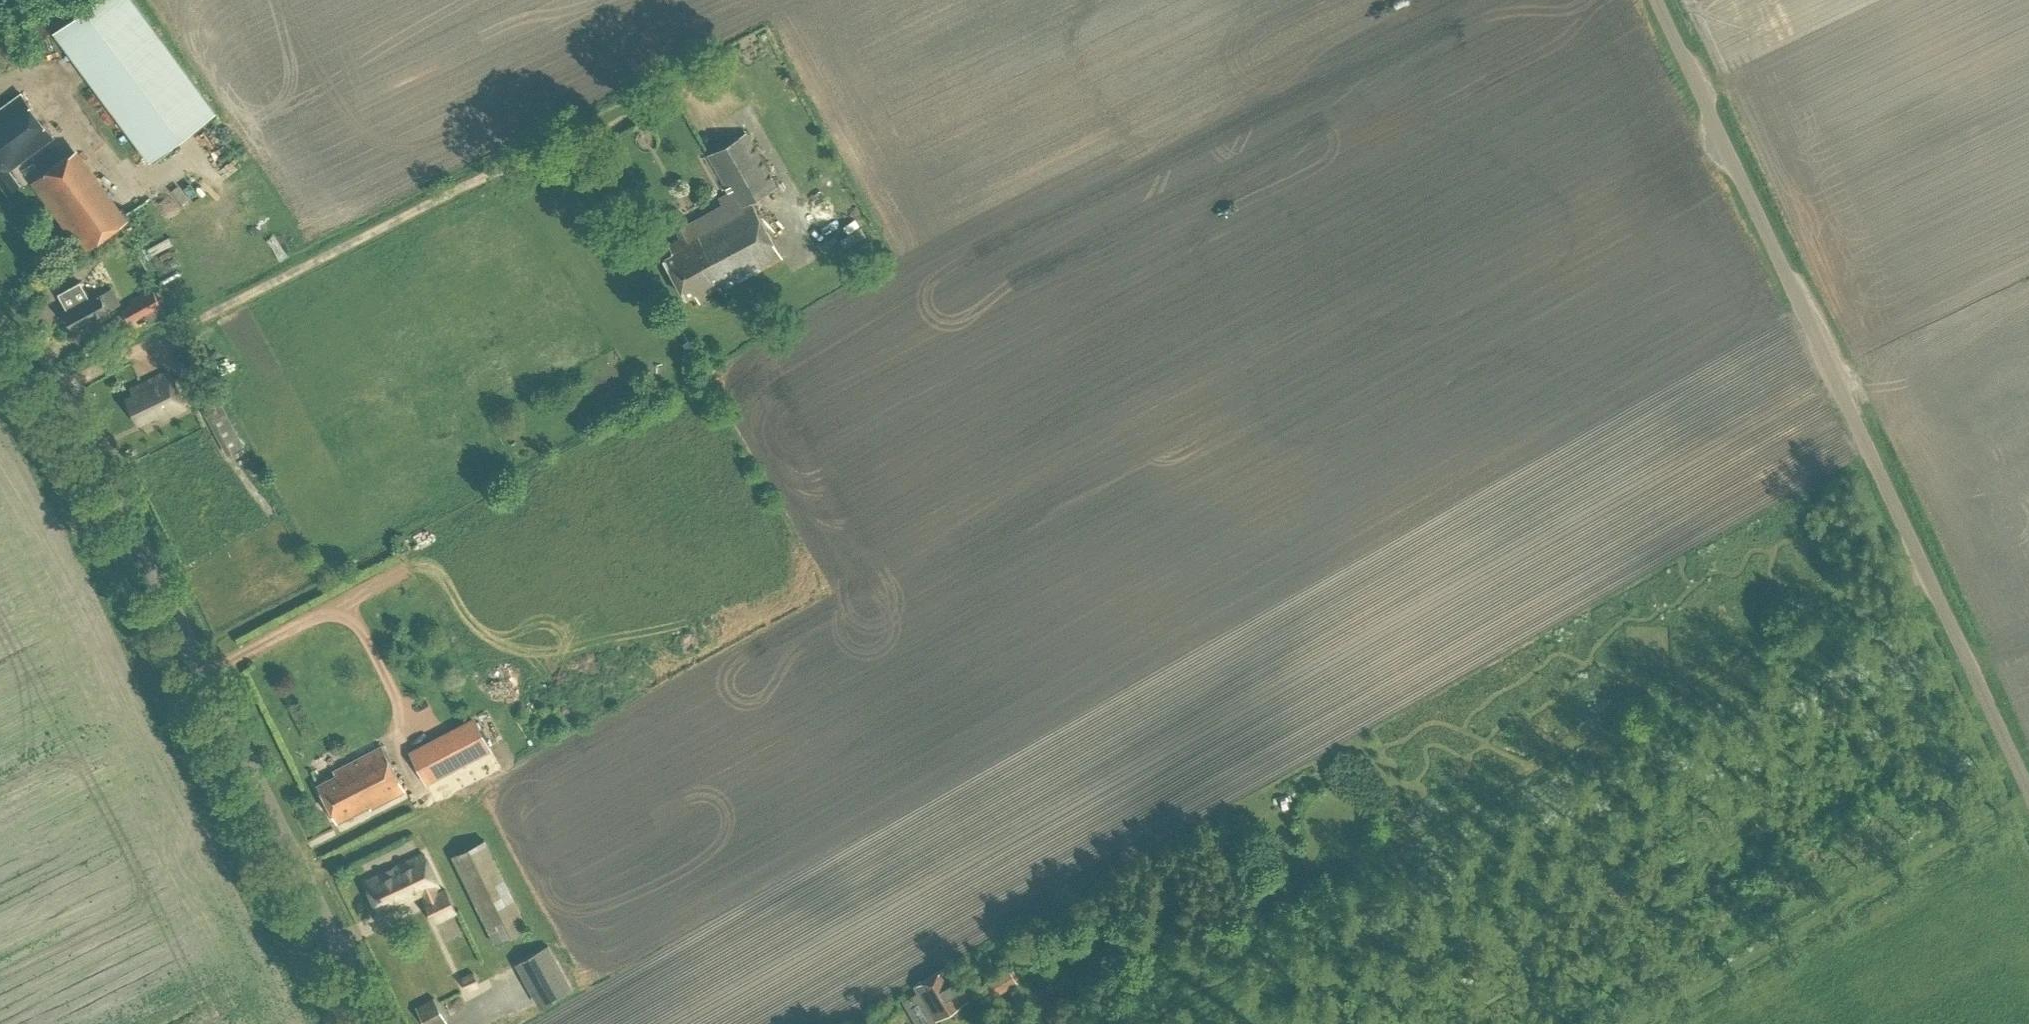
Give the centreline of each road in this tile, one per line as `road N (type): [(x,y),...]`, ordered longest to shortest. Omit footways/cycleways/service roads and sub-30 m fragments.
road 1 (unclassified): [(2028,791),(1657,0)]
road 2 (tertiary): [(377,1023),(80,423),(0,322)]
road 3 (track): [(708,97),(675,92),(618,110),(567,146),(491,173),(57,389)]

